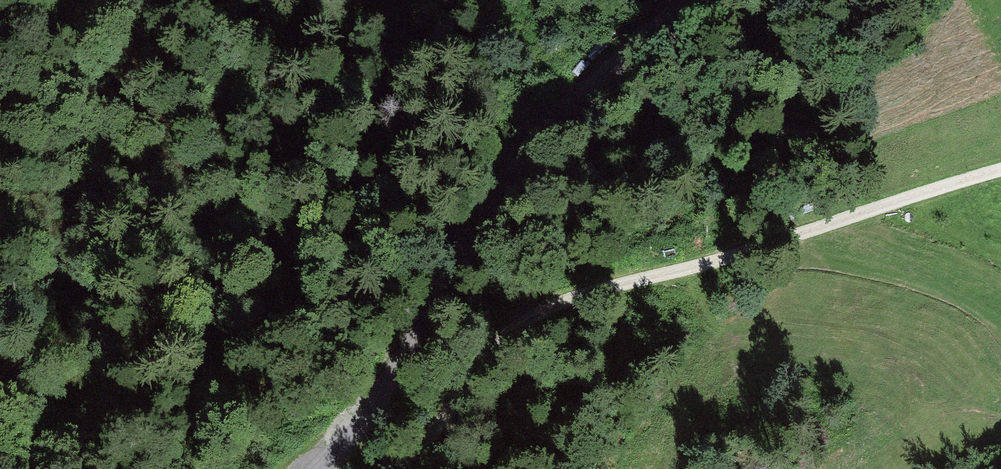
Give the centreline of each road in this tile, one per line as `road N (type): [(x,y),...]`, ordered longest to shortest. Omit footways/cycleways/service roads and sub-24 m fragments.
road 1 (track): [(1000,171),(543,311),(493,350),(393,468)]
road 2 (unclassified): [(319,468),(513,177),(688,0)]

